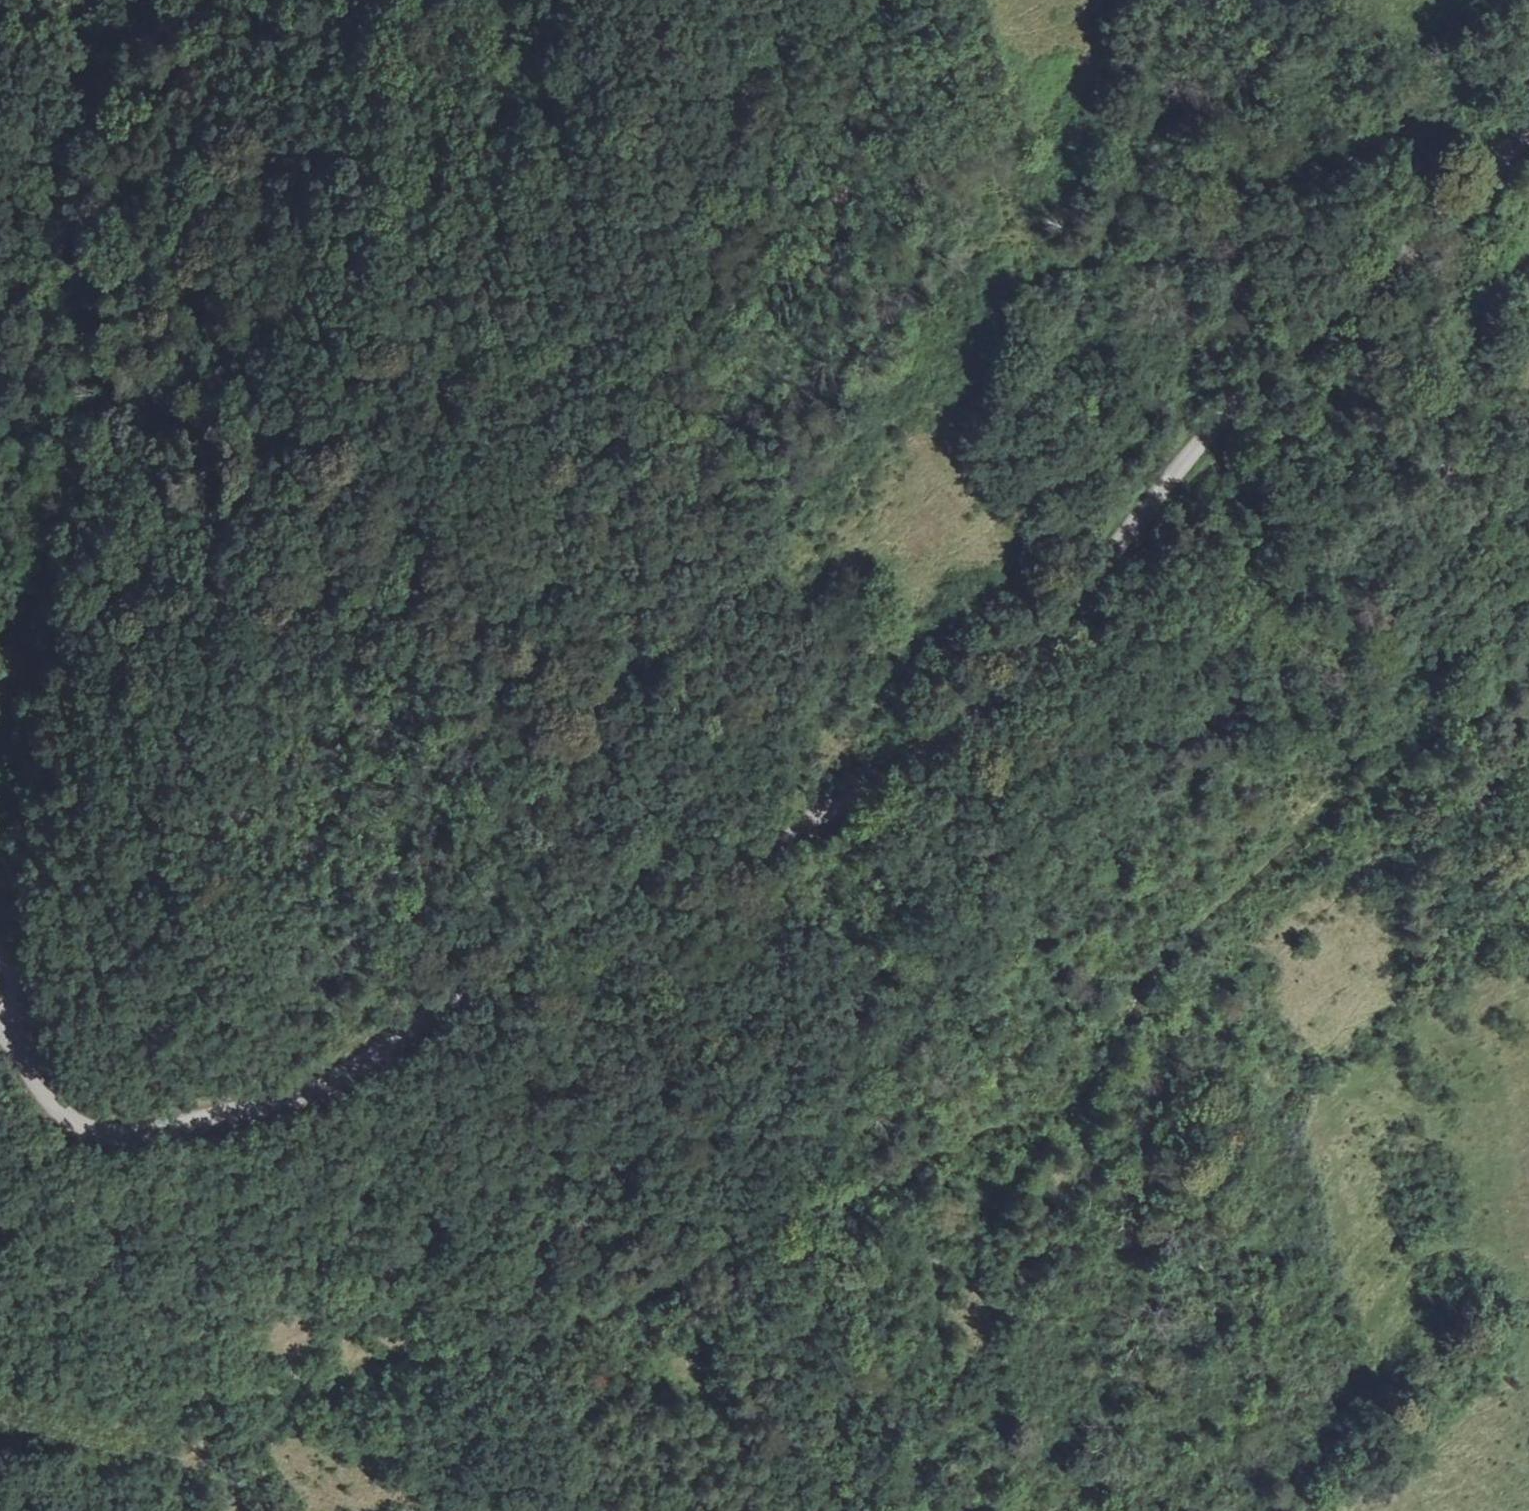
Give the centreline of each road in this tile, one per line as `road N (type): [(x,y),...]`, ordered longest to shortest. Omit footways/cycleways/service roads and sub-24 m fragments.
road 1 (tertiary): [(1528,127),(1438,222),(1230,408),(1017,671),(949,734),(874,786),(752,846),(583,908),(361,1062),(236,1112),(132,1133),(80,1123),(38,1084),(0,1029)]
road 2 (track): [(88,0),(71,222),(81,454),(38,636),(0,728)]

